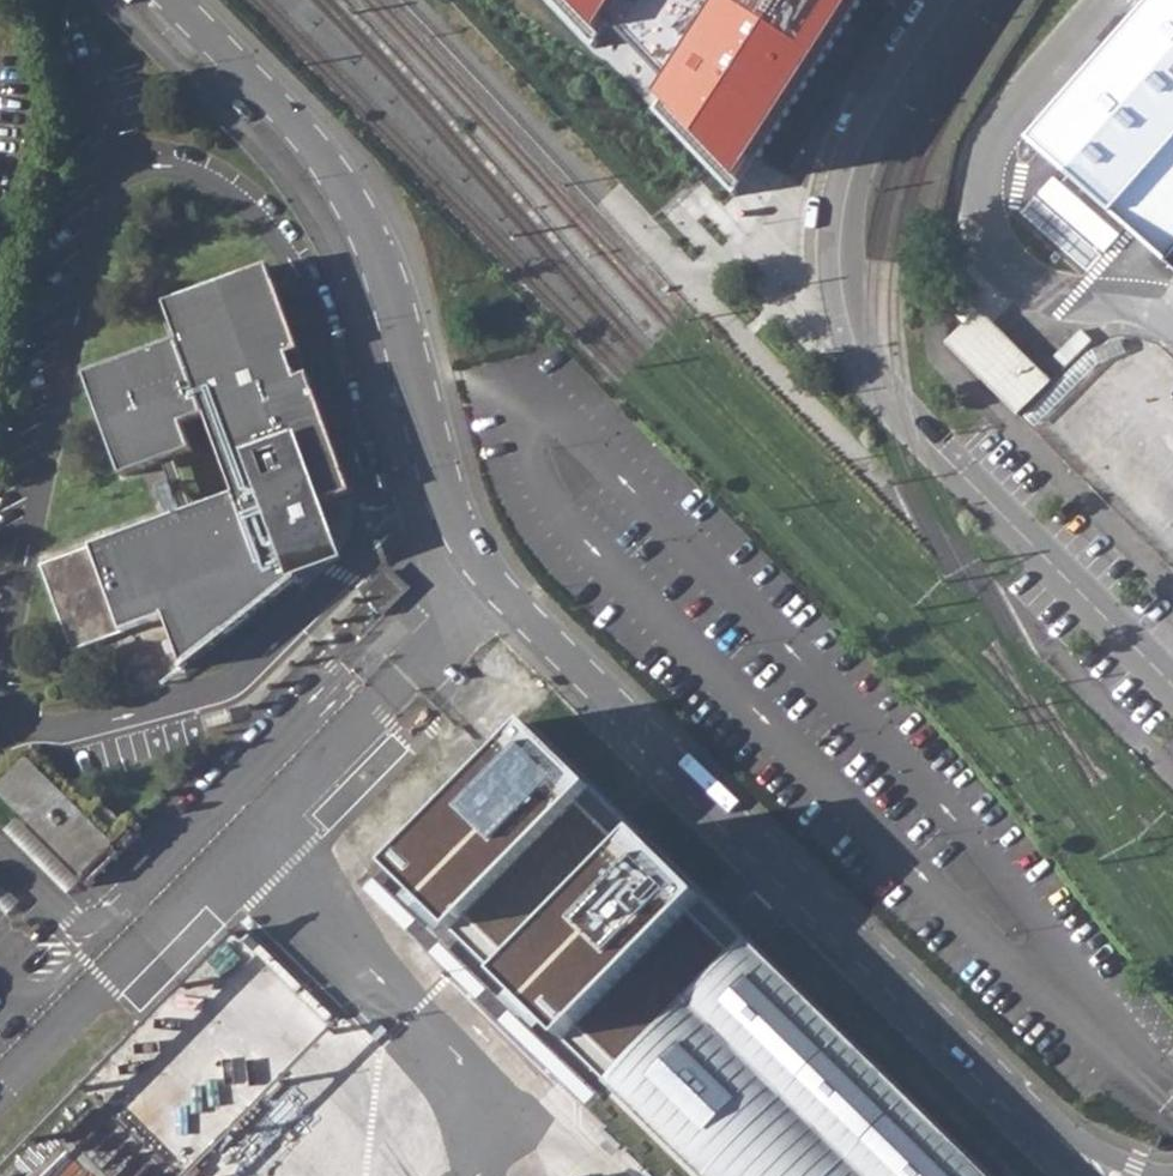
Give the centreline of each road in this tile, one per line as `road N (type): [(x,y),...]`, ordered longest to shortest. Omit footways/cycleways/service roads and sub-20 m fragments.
road 1 (residential): [(169,0),(359,207),(385,258),(444,520),(471,566),(1057,1129),(1119,1175)]
road 2 (tertiary): [(1172,684),(901,413),(848,334),(835,249),(845,183),(954,0)]

